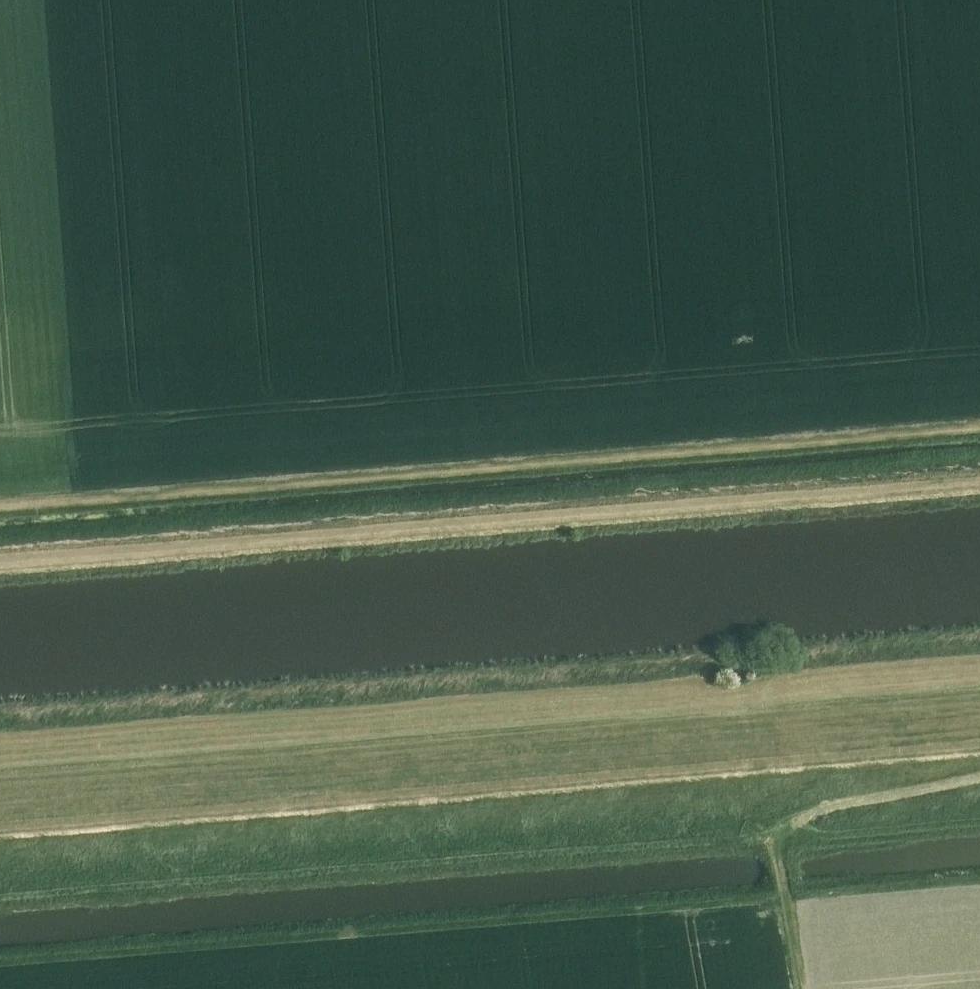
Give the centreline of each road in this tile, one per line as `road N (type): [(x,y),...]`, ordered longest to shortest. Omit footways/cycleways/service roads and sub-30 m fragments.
road 1 (track): [(804,988),(779,845)]

